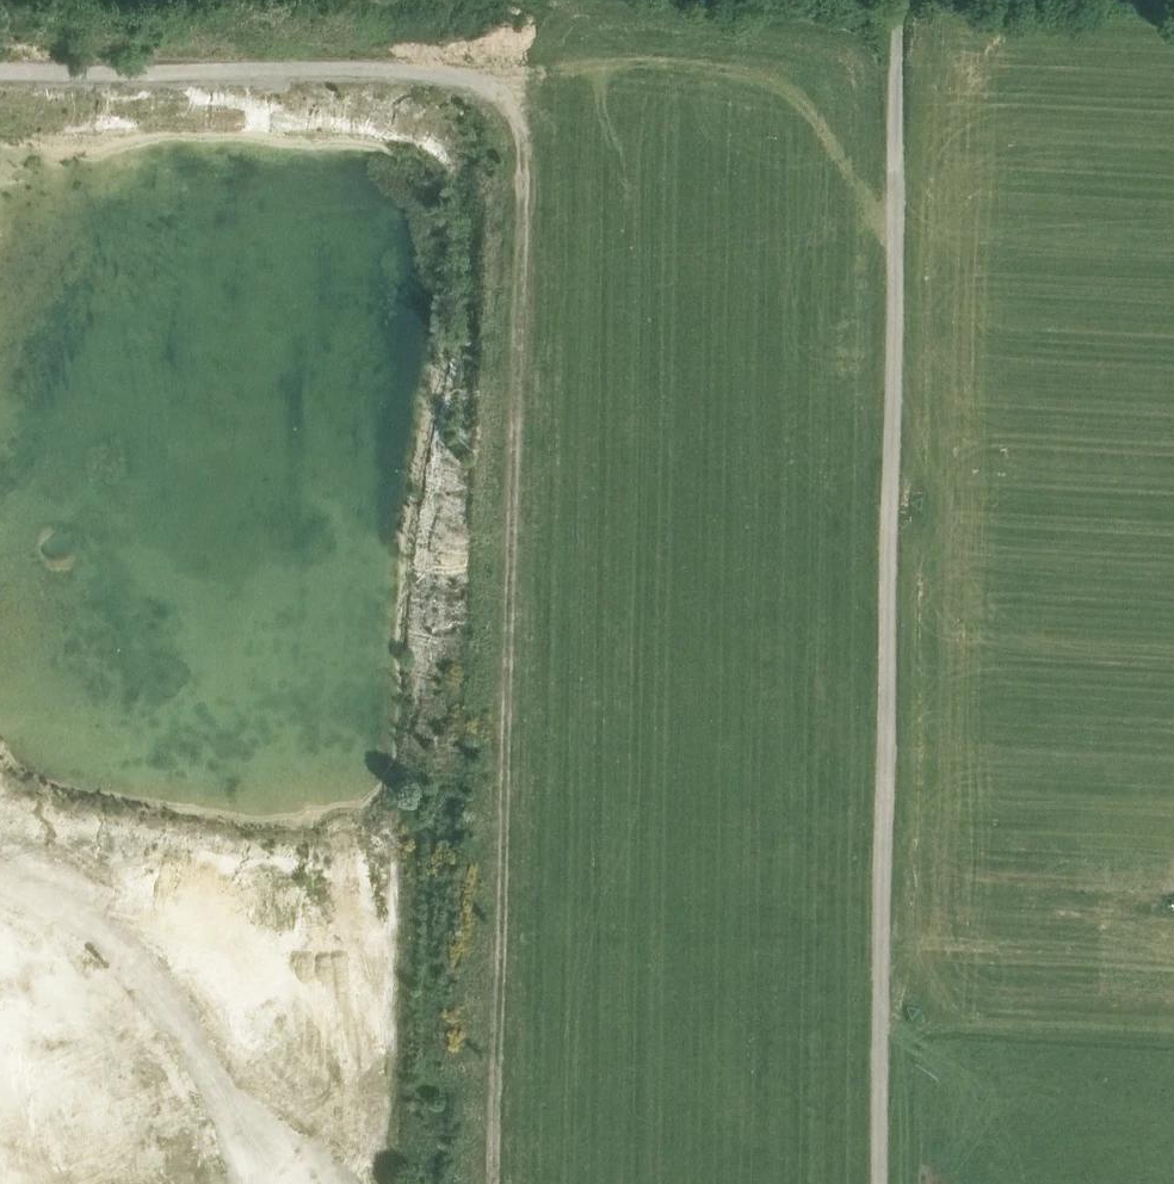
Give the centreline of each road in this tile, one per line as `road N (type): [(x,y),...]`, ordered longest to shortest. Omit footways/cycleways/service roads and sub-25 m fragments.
road 1 (track): [(900,0),(882,1183)]

